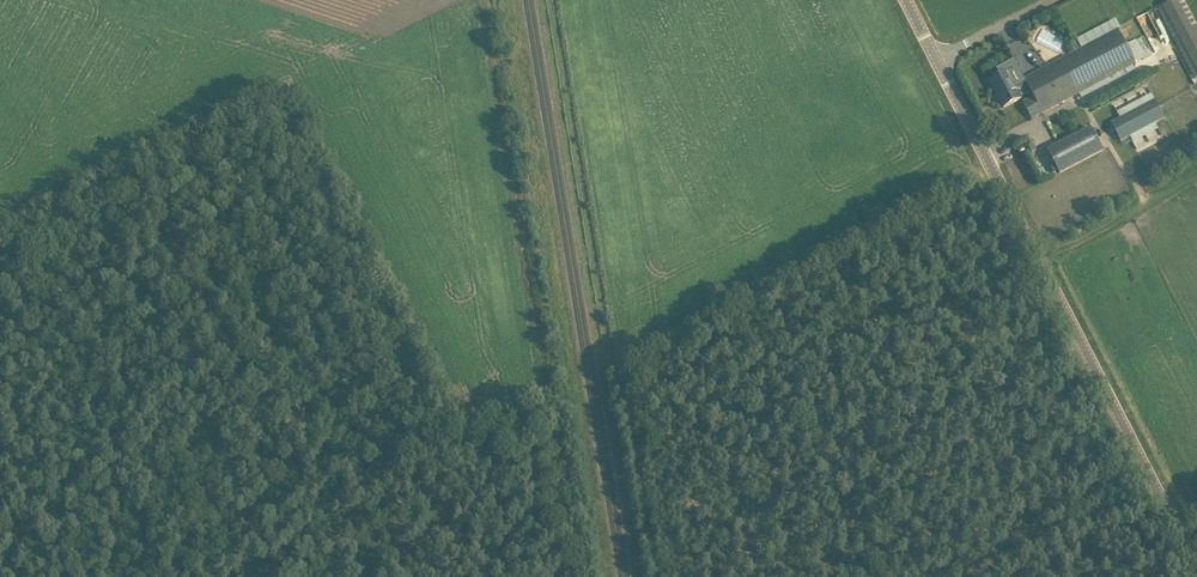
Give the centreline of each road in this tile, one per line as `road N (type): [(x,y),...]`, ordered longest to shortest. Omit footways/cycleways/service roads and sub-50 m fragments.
road 1 (tertiary): [(1196,568),(935,58)]
road 2 (track): [(624,376),(633,352),(990,163)]
road 3 (track): [(624,376),(610,358),(551,0)]
road 4 (track): [(661,576),(624,376)]
road 5 (unclassified): [(935,58),(1048,0)]

